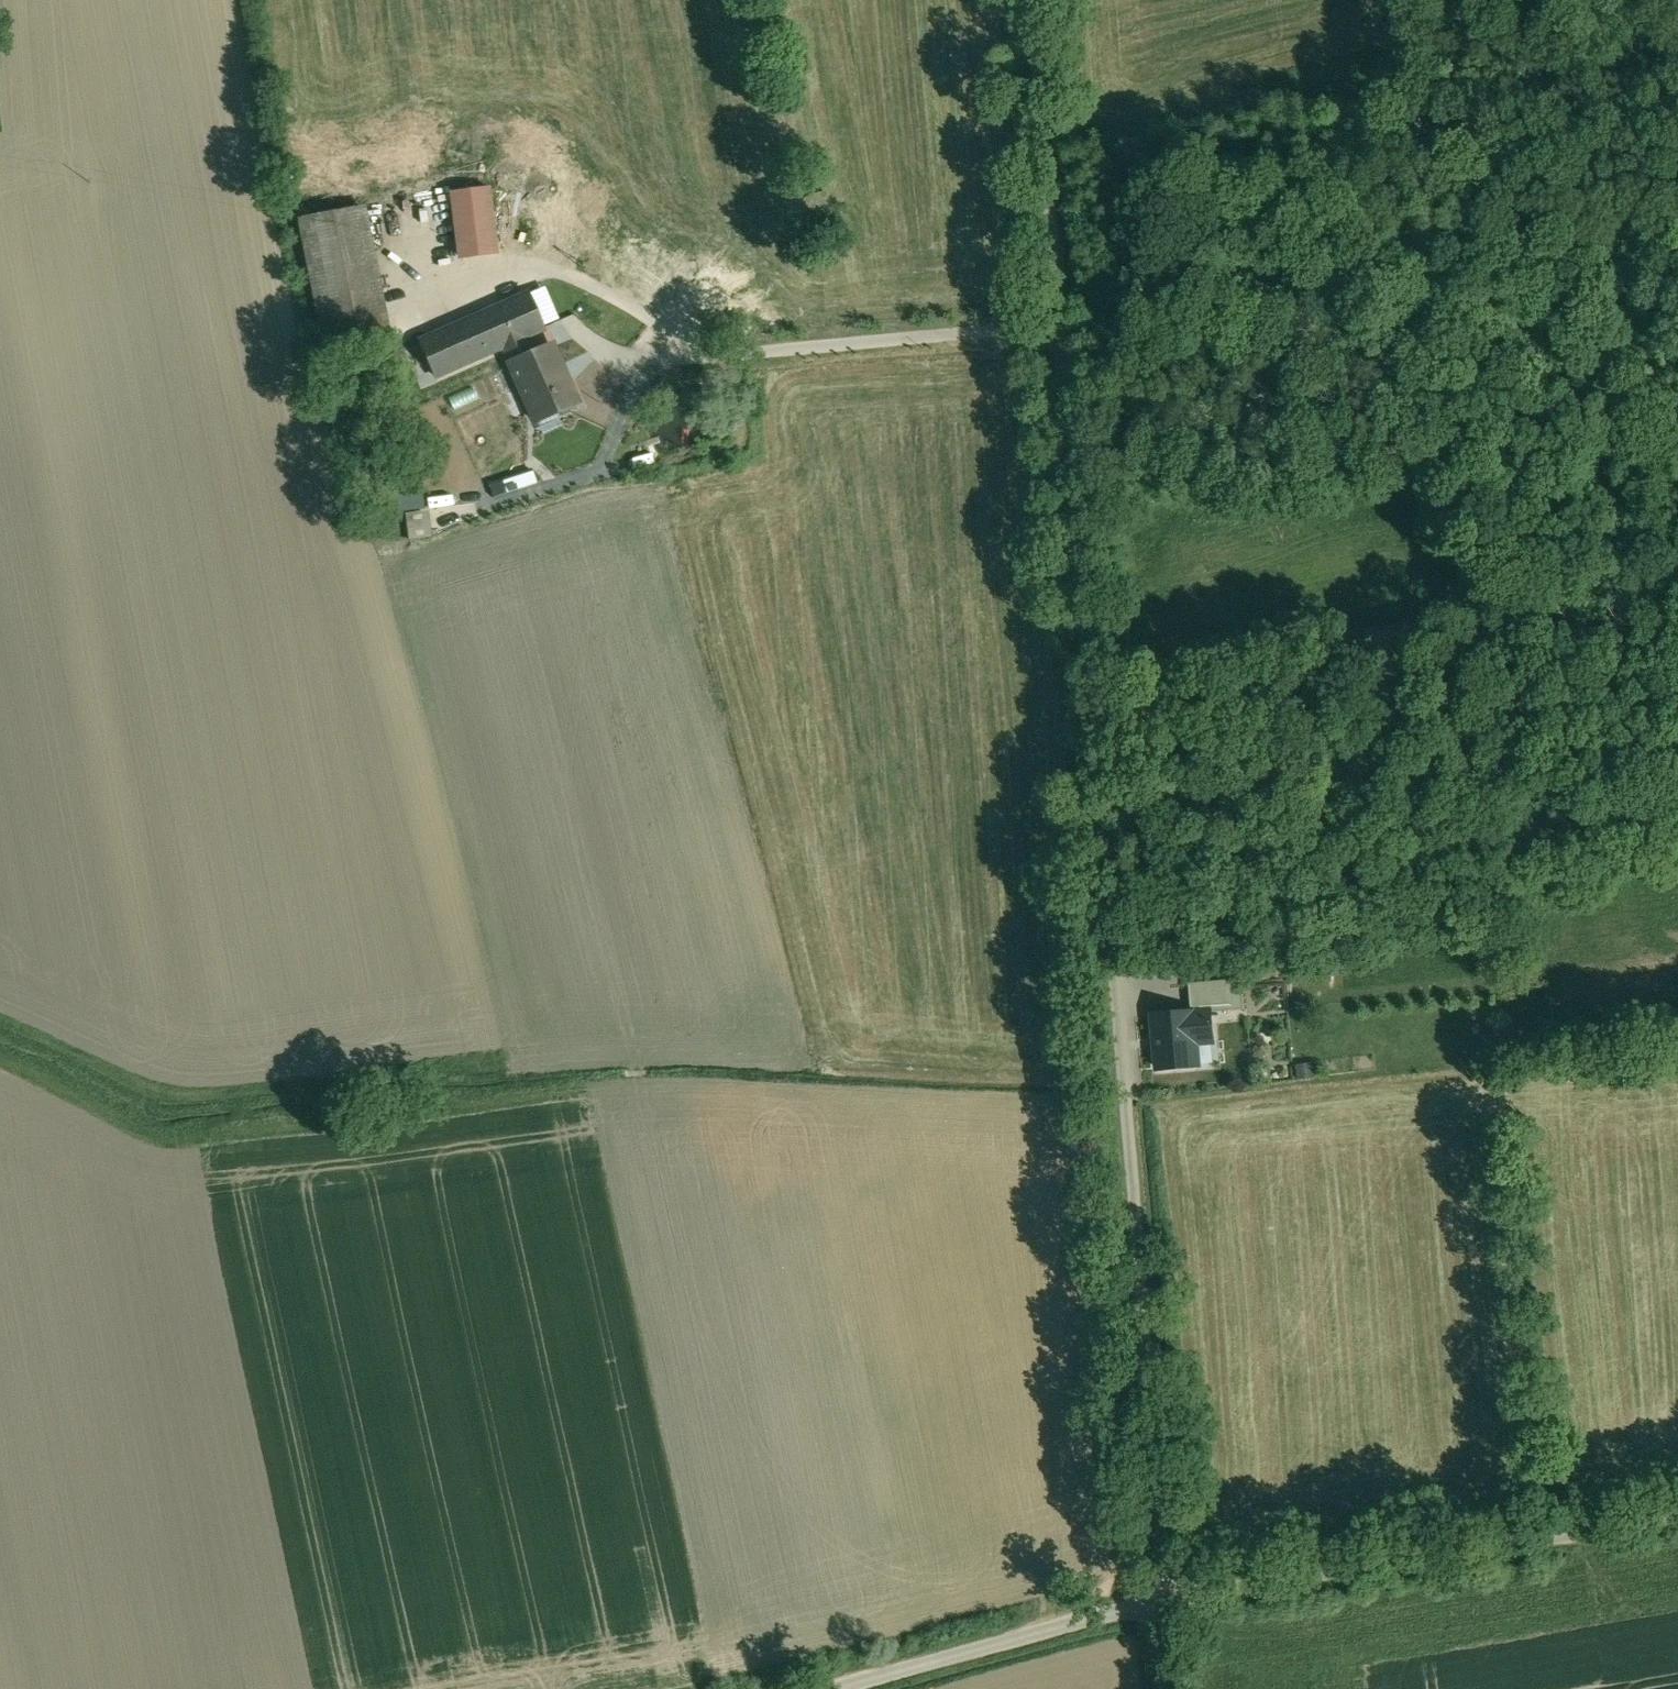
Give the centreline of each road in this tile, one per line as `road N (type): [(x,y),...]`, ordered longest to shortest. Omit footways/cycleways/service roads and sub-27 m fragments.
road 1 (unclassified): [(1161,1601),(1028,0)]
road 2 (unclassified): [(1677,1517),(1161,1601)]
road 3 (unclassified): [(1161,1601),(836,1688)]

